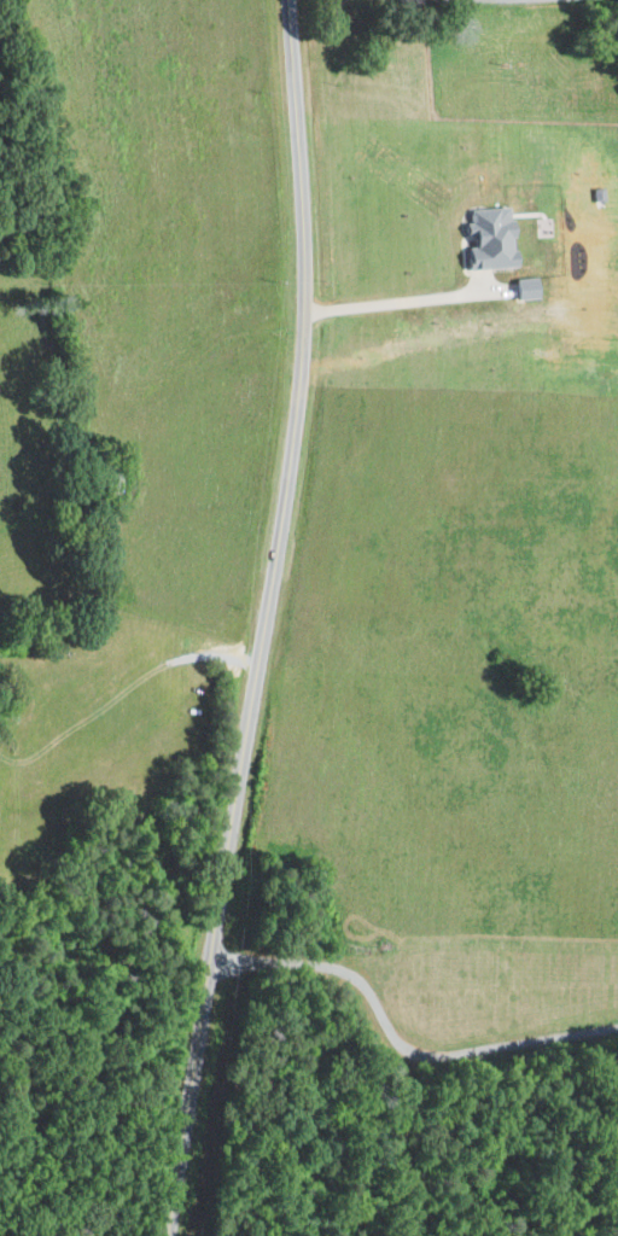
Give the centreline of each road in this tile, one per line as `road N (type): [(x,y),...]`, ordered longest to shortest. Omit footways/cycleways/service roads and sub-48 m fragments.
road 1 (residential): [(177,1235),(307,323),(285,0)]

